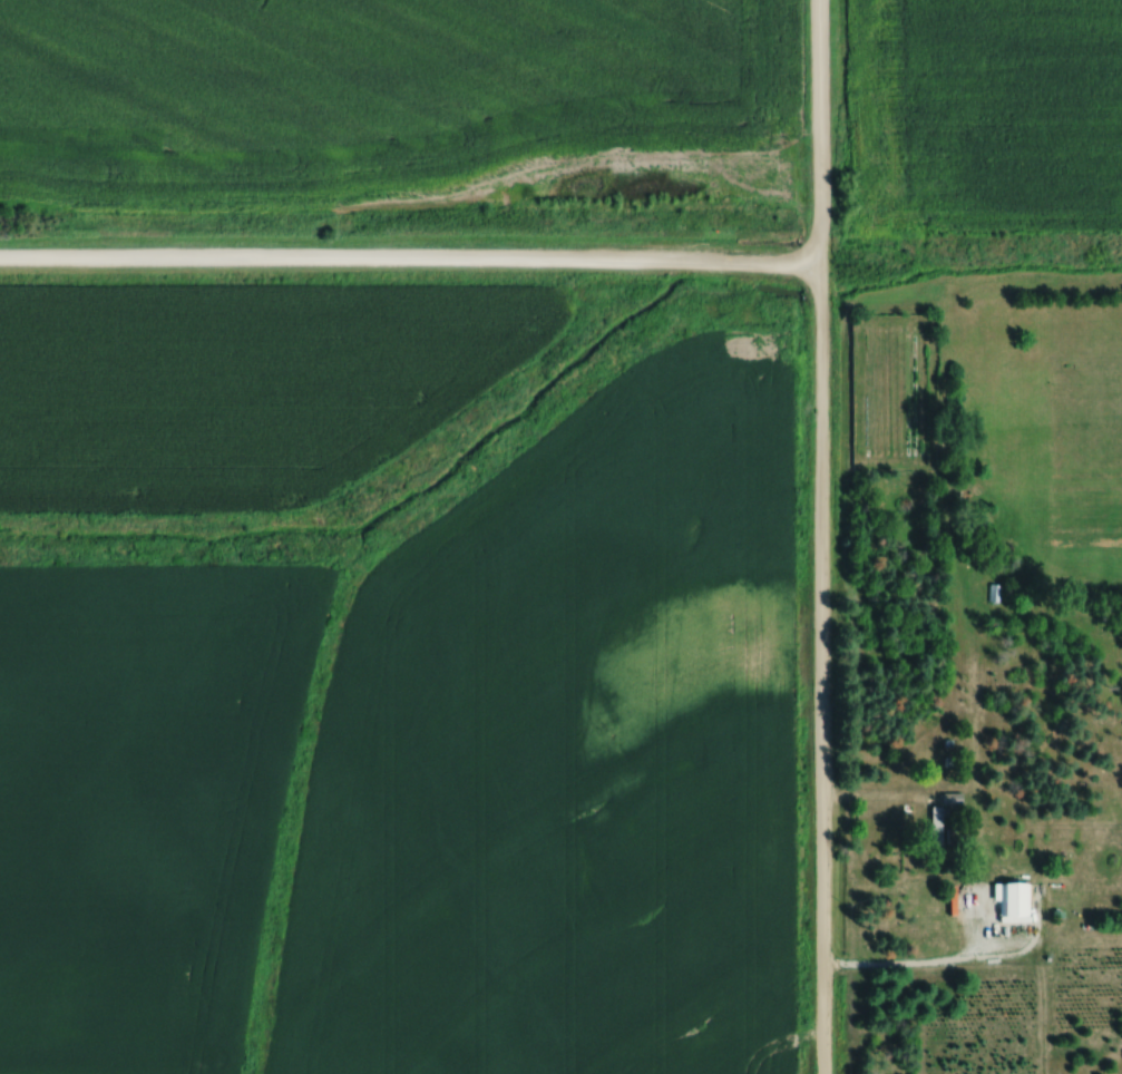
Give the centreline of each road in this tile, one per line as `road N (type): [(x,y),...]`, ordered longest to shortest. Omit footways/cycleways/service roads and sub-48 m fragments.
road 1 (residential): [(823,1073),(820,0)]
road 2 (residential): [(819,272),(0,266)]

